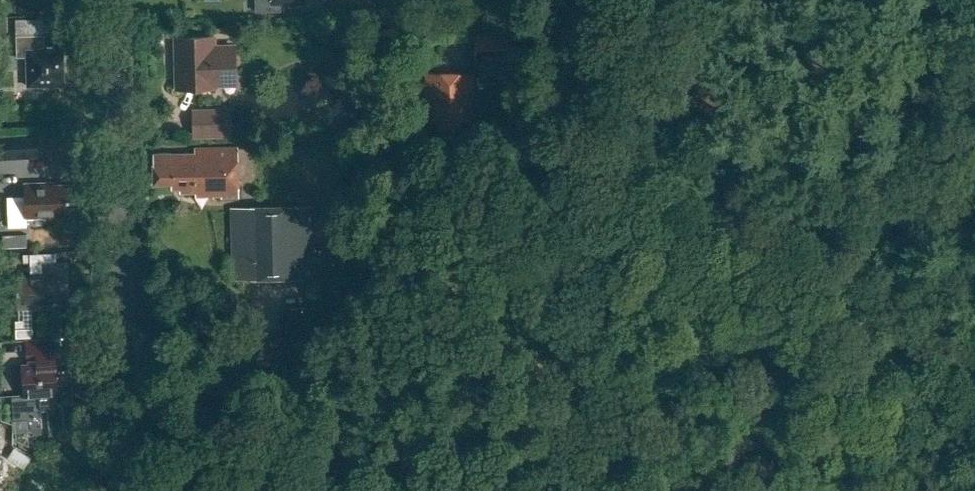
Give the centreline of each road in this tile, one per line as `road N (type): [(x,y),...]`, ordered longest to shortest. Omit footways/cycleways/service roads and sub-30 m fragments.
road 1 (tertiary): [(126,490),(113,0)]

